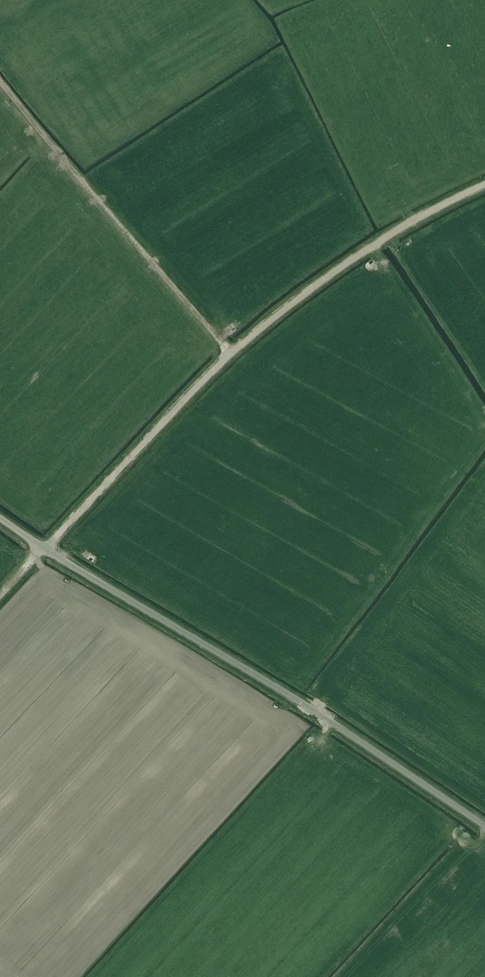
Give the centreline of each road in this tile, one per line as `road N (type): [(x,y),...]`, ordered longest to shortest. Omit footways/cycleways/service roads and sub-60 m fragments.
road 1 (track): [(0,595),(228,350),(384,238),(484,186)]
road 2 (unclassified): [(484,826),(0,518)]
road 3 (track): [(228,350),(0,81)]

